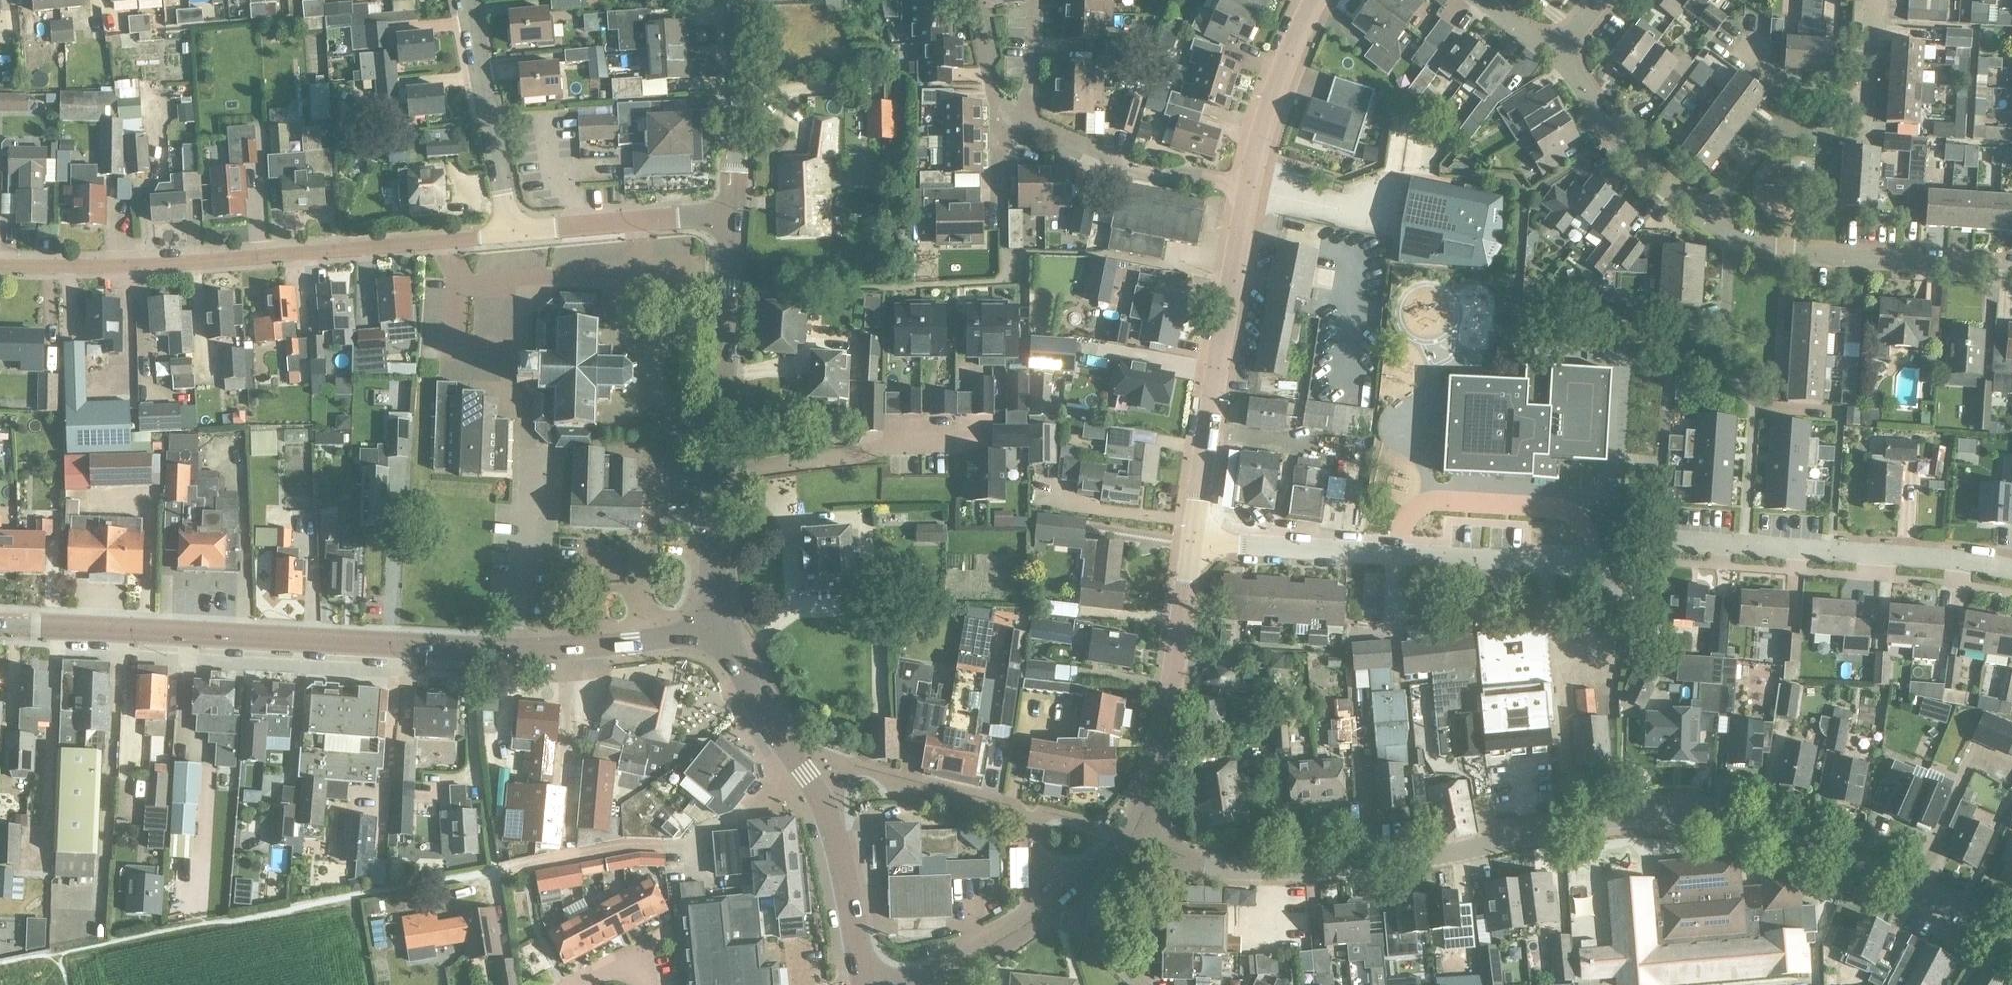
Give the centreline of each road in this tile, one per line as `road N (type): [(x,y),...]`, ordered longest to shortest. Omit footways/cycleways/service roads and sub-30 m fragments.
road 1 (unclassified): [(2011,948),(1943,906),(1811,851),(1669,819),(1614,820),(1312,870),(1221,868),(1134,832)]
road 2 (secondary): [(0,625),(519,650),(718,632)]
road 3 (residential): [(2011,274),(1748,247),(1669,191),(1617,138),(1557,53)]
road 4 (residential): [(0,264),(192,261),(509,233)]
road 5 (secondary): [(718,632),(734,211)]
road 6 (residential): [(1593,566),(1194,539)]
road 7 (secondary): [(867,984),(827,812),(718,632)]
road 8 (tertiary): [(1194,539),(1249,194)]
road 9 (residential): [(2011,567),(1673,539)]
road 10 (residential): [(1760,0),(1752,69),(1804,133),(1843,136),(1863,122),(1876,0)]
road 11 (tertiary): [(1134,832),(1163,738),(1194,539)]
road 12 (residential): [(853,765),(1028,811),(1027,851),(1054,903)]
road 13 (residential): [(509,233),(466,0)]
road 14 (residential): [(1249,194),(1125,166),(1028,123)]
road 15 (residential): [(509,233),(734,211)]
road 16 (secondary): [(734,211),(734,0)]
road 17 (tertiary): [(1249,194),(1263,127),(1312,0)]
road 18 (tertiary): [(886,984),(960,962),(1054,903)]
road 19 (residential): [(1028,123),(1032,0)]
road 20 (residential): [(1054,903),(1142,984)]

